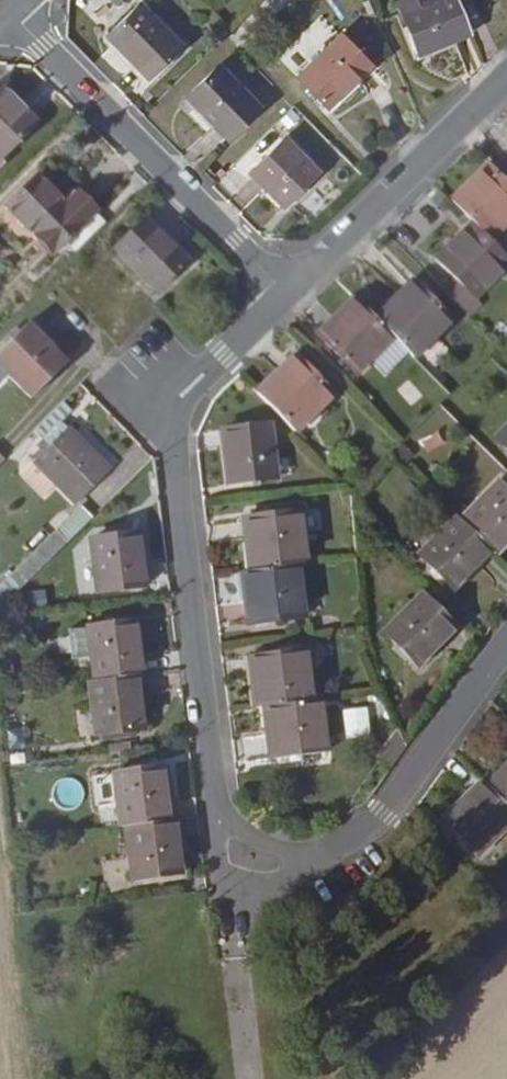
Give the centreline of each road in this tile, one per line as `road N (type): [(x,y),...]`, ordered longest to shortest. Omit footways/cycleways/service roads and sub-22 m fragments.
road 1 (residential): [(288,296),(42,45),(19,3)]
road 2 (residential): [(506,644),(365,826),(317,847),(287,850),(237,838),(218,819)]
road 3 (residential): [(218,819),(175,440)]
road 4 (residential): [(506,81),(288,296)]
road 5 (residential): [(249,1078),(218,819)]
road 6 (residential): [(226,355),(160,381),(156,410),(175,440)]

